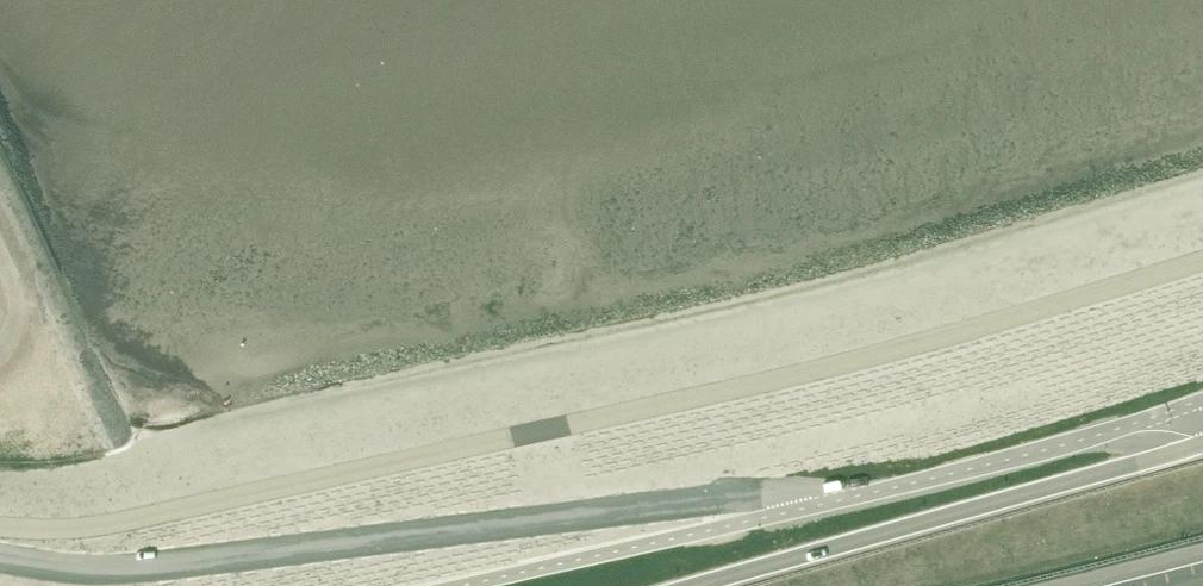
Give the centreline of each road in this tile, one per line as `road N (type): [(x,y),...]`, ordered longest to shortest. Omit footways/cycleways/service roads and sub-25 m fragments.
road 1 (unclassified): [(817,502),(773,494),(143,568),(0,559)]
road 2 (motorway): [(1202,443),(697,585)]
road 3 (unclassified): [(817,502),(1186,402),(1202,415)]
road 4 (unclassified): [(452,585),(817,502)]

